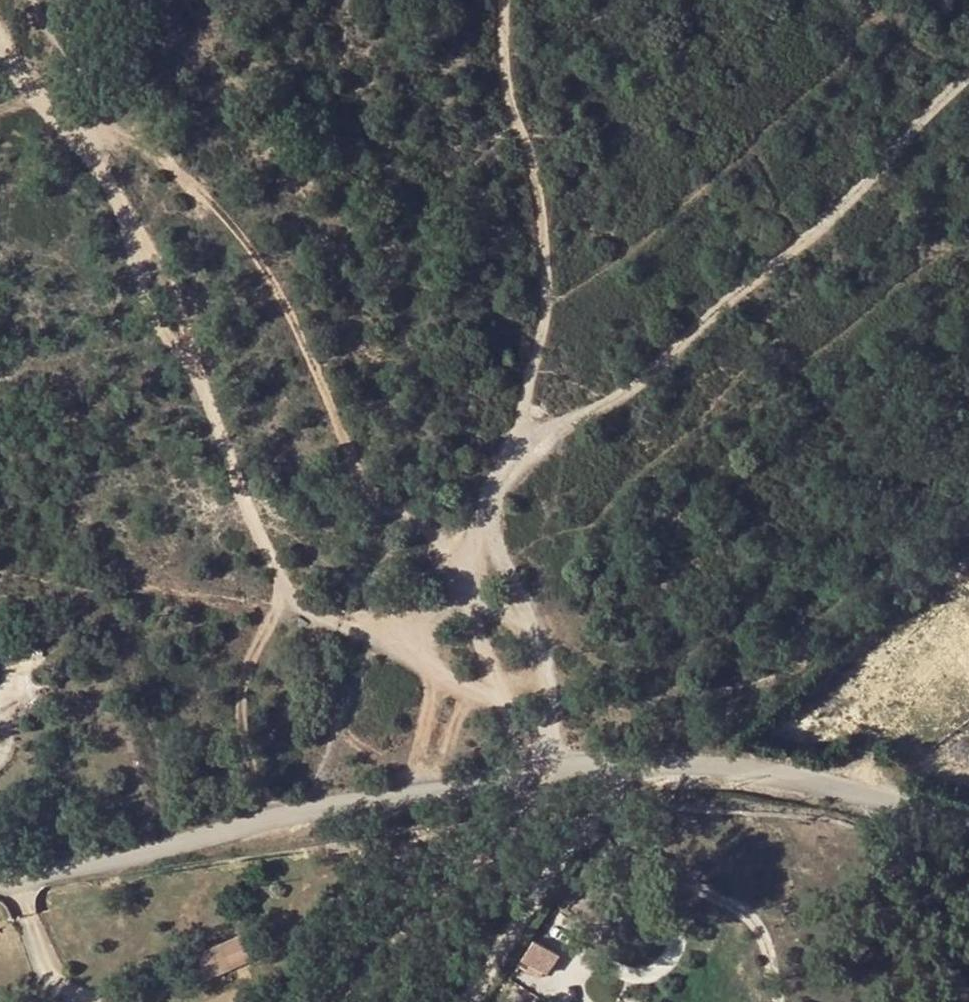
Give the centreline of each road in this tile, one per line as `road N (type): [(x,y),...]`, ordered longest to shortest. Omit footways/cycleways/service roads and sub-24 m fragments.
road 1 (unclassified): [(0,877),(550,772),(707,765),(800,784),(968,838)]
road 2 (track): [(550,772),(545,738),(291,595),(262,543),(188,347),(116,200),(37,105),(0,37)]
road 3 (track): [(545,738),(533,637),(478,589),(478,535),(494,488),(522,452),(577,419),(968,82)]
road 4 (track): [(37,105),(122,137),(190,185),(246,244),(300,332),(367,482),(410,527),(473,567)]
road 5 (track): [(522,452),(546,295),(538,137),(502,66),(500,0)]
road 6 (track): [(393,650),(412,621),(442,599),(478,589),(489,647),(520,723)]
road 7 (track): [(291,595),(257,644),(244,686),(251,765),(282,821)]
road 8 (track): [(471,695),(428,794),(418,760),(435,674)]
road 9 (track): [(533,637),(486,513)]

